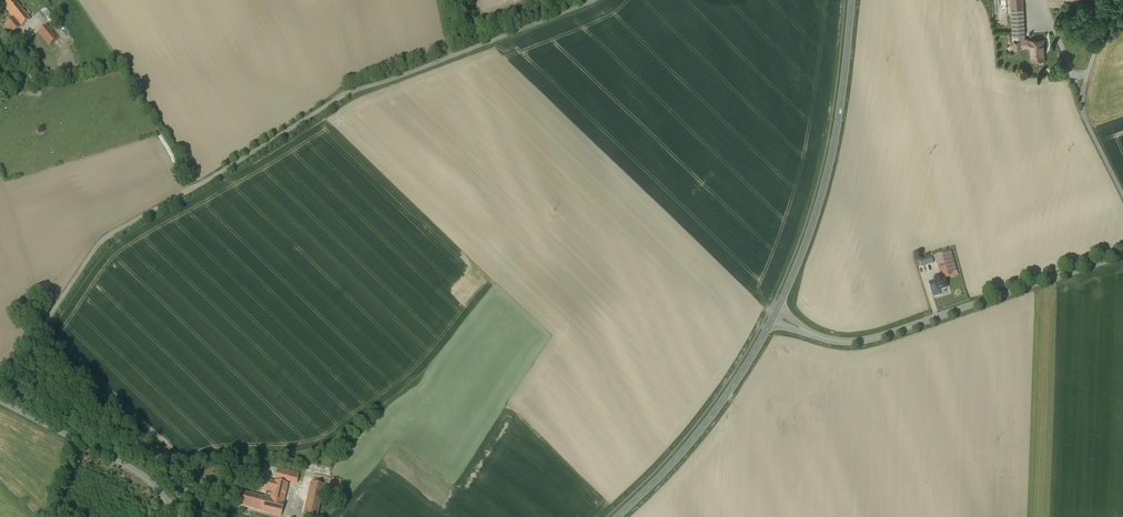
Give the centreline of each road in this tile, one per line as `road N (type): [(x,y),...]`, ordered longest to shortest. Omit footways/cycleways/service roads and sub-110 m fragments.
road 1 (unclassified): [(0,379),(97,247),(120,228),(340,95),(595,0)]
road 2 (tertiary): [(775,315),(824,338),(860,341),(1122,254)]
road 3 (tertiary): [(775,315),(830,164),(852,0)]
road 4 (tertiary): [(617,516),(707,422),(775,315)]
road 5 (unclassified): [(0,401),(141,472),(176,516)]
road 6 (unclassified): [(1122,195),(1083,109),(1110,0)]
road 7 (track): [(308,476),(304,455),(221,458),(195,471),(171,506)]

